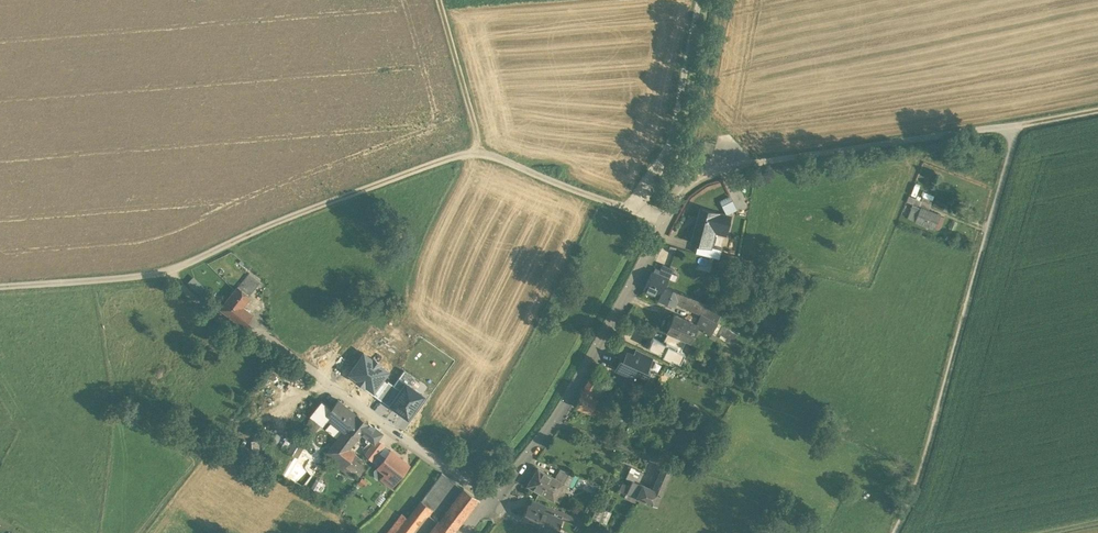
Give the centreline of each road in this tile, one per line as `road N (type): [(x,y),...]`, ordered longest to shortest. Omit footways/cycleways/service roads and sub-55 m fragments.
road 1 (track): [(639,215),(482,147),(307,210),(169,272),(0,287)]
road 2 (track): [(894,532),(927,452),(1020,123)]
road 3 (residential): [(494,500),(265,337),(212,316)]
road 4 (track): [(772,162),(1097,108)]
road 5 (residential): [(494,500),(549,428),(666,222)]
road 6 (track): [(701,0),(671,140),(639,215)]
road 7 (track): [(691,175),(727,0)]
road 8 (track): [(439,0),(482,147)]

